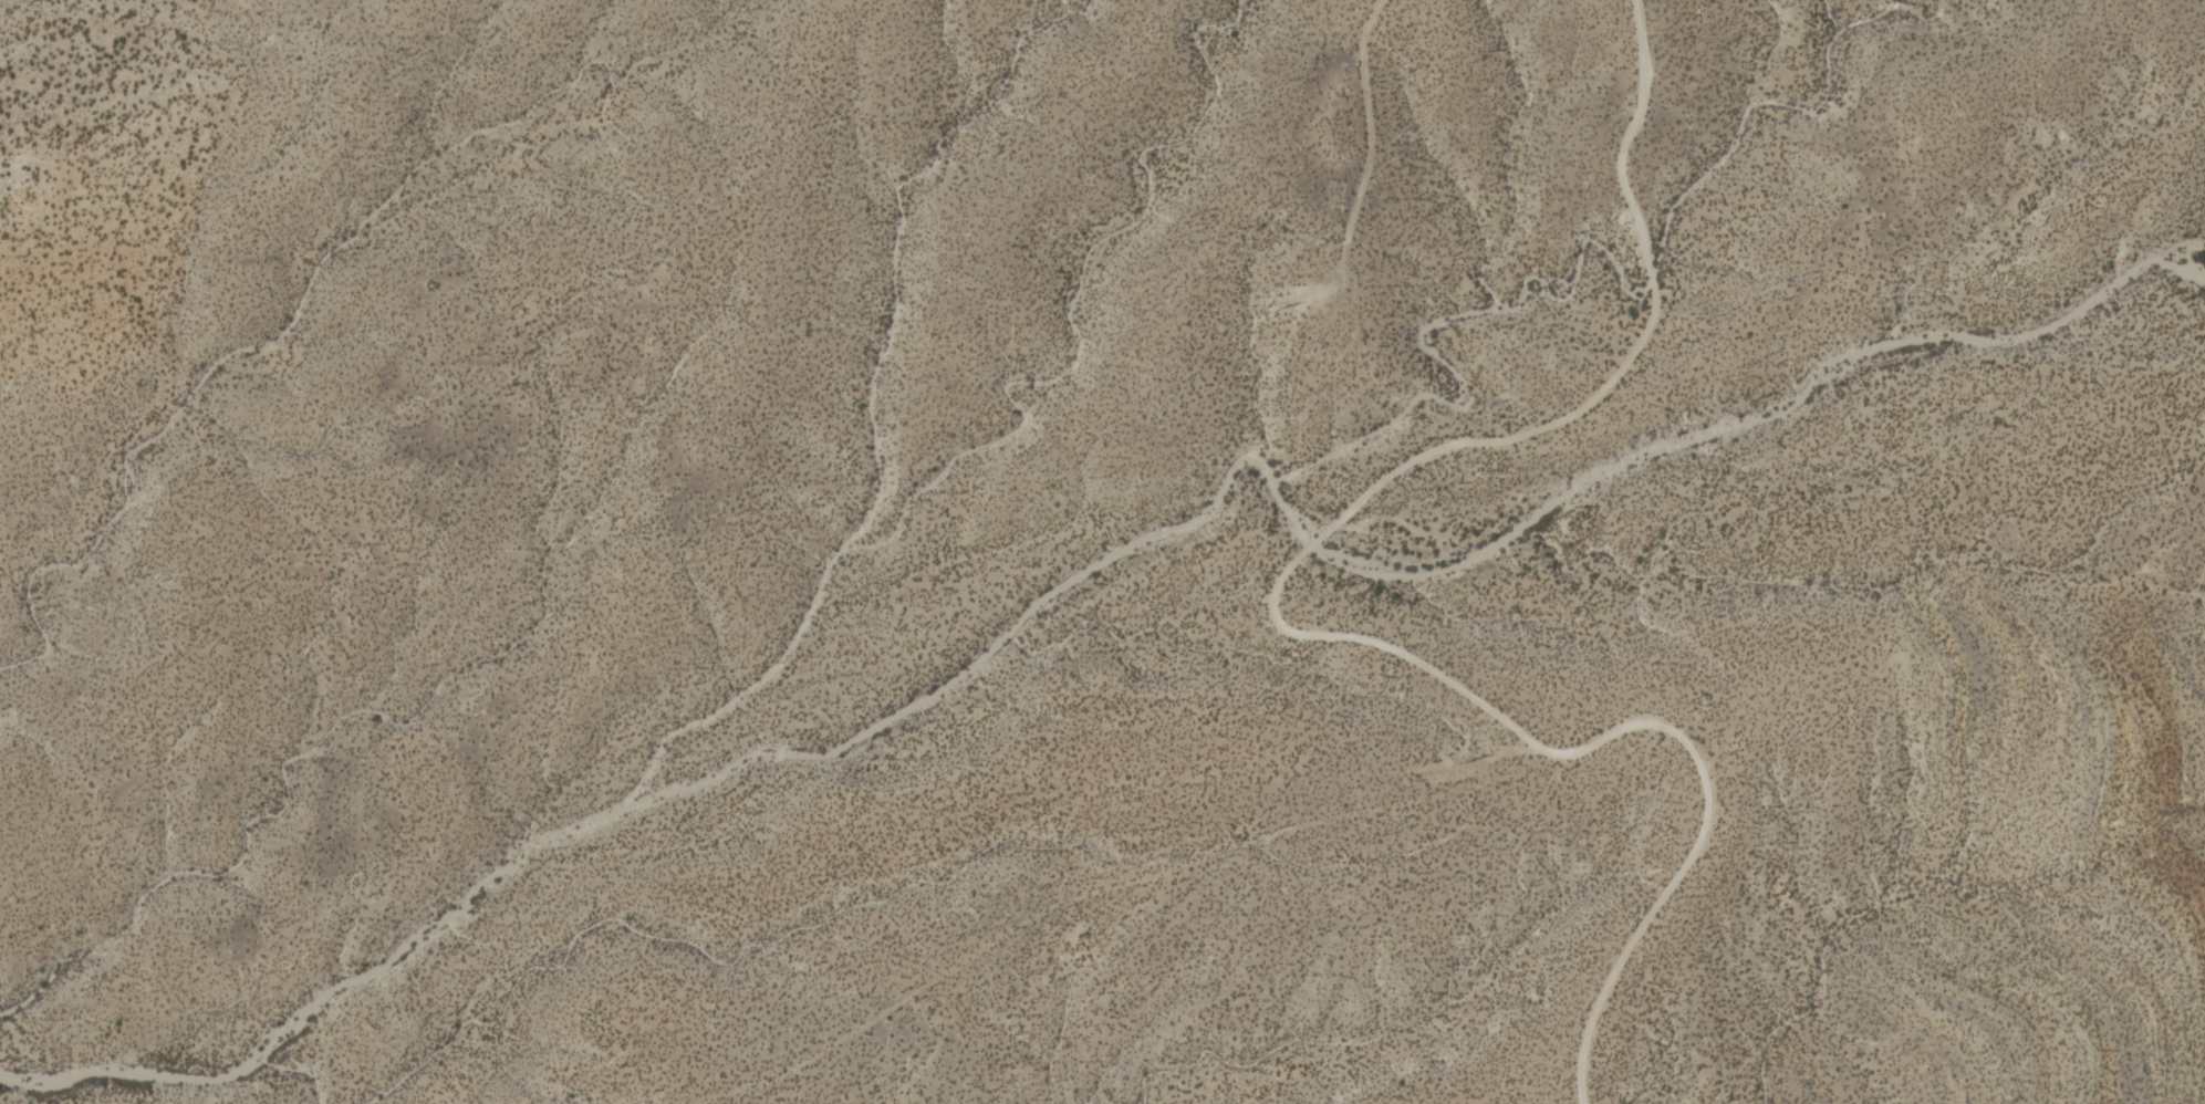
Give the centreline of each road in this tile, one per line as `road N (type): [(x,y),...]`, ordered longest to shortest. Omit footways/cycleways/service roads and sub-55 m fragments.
road 1 (track): [(1583,1103),(1581,1052),(1600,1002),(1704,830),(1699,761),(1675,735),(1647,723),(1571,756),(1535,744),(1475,699),(1384,649),(1325,631),(1287,633),(1273,613),(1273,594),(1289,567),(1361,498),(1405,467),(1469,440),(1523,436),(1593,395),(1636,353),(1654,311),(1618,156),(1643,77),(1631,0)]

